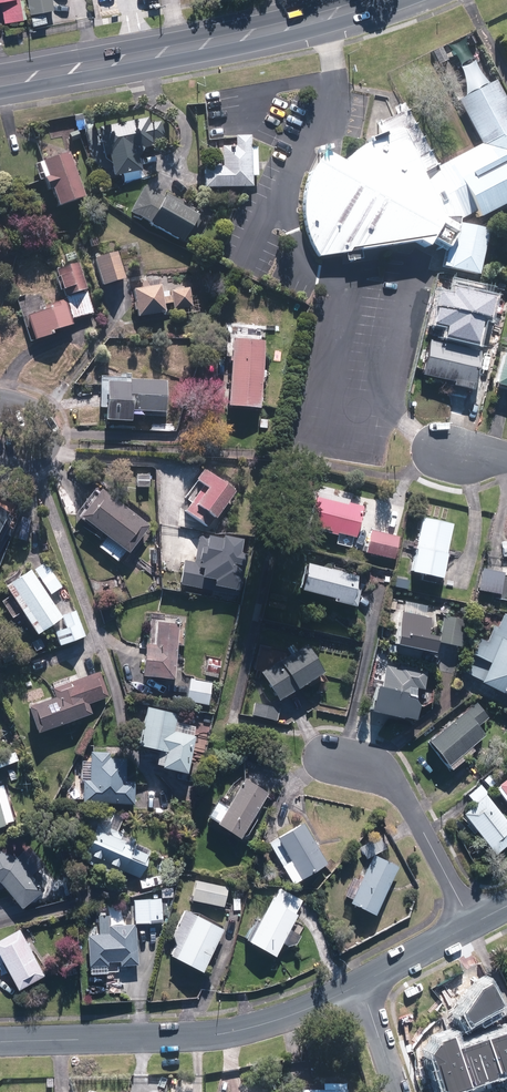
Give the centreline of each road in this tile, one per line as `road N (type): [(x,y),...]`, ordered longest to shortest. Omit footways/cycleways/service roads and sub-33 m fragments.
road 1 (secondary): [(371,0),(219,43),(0,81)]
road 2 (residential): [(0,1041),(220,1035),(360,984)]
road 3 (residential): [(471,925),(392,785),(374,768),(323,755)]
road 4 (residential): [(0,394),(34,406),(45,428),(32,459),(0,461)]
road 5 (residential): [(360,984),(471,925)]

